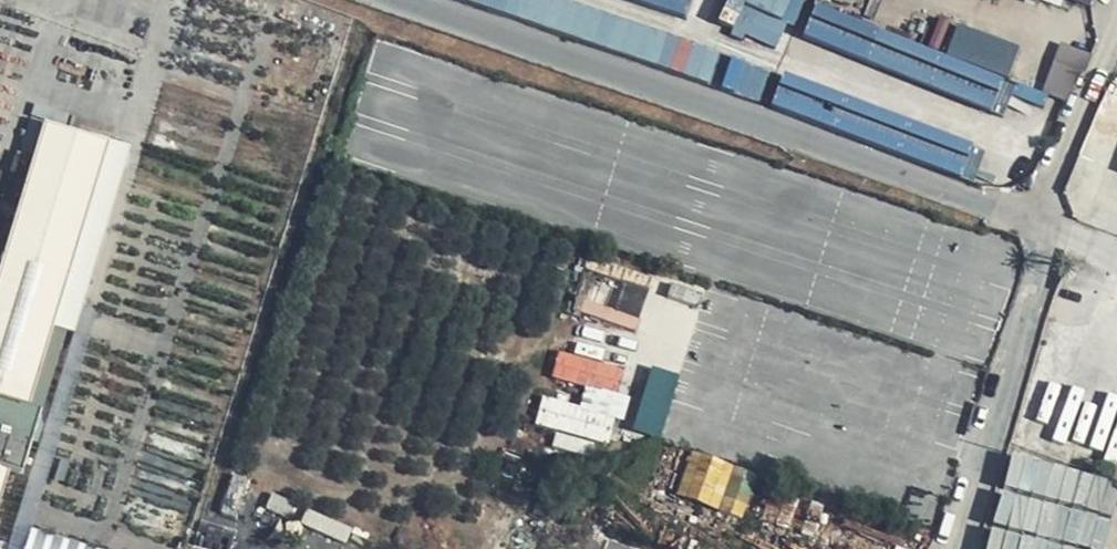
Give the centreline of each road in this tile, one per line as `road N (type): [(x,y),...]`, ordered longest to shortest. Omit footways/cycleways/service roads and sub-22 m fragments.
road 1 (unclassified): [(420,0),(1050,226)]
road 2 (residential): [(953,548),(1050,226)]
road 3 (residential): [(1050,226),(1059,151),(1116,21)]

